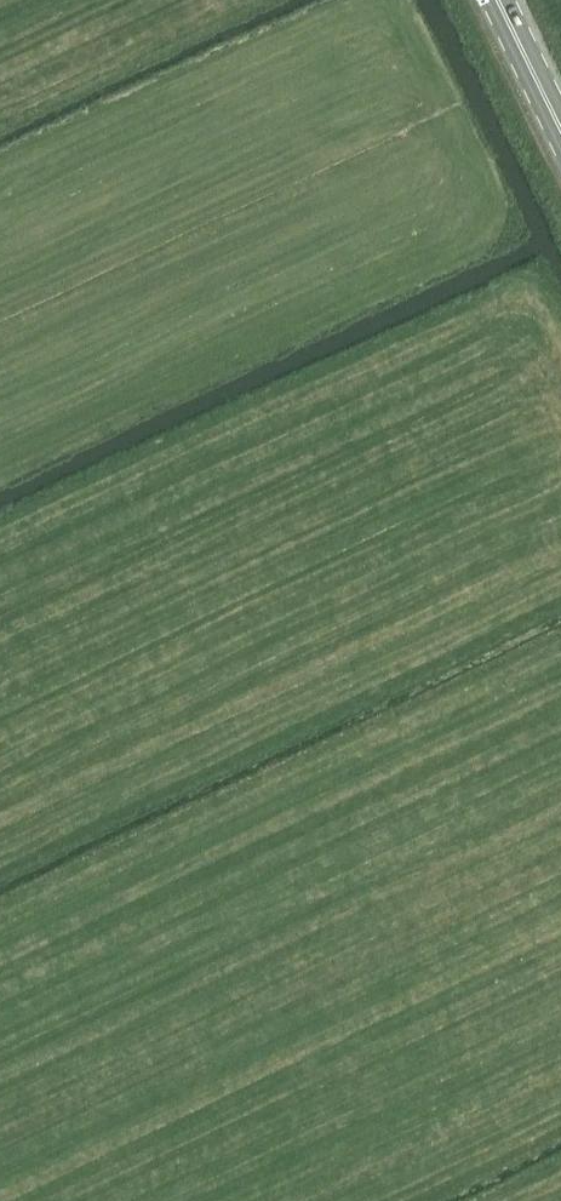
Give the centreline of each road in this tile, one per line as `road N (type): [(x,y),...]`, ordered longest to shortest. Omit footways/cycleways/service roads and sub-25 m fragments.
road 1 (secondary): [(560,128),(498,0)]

